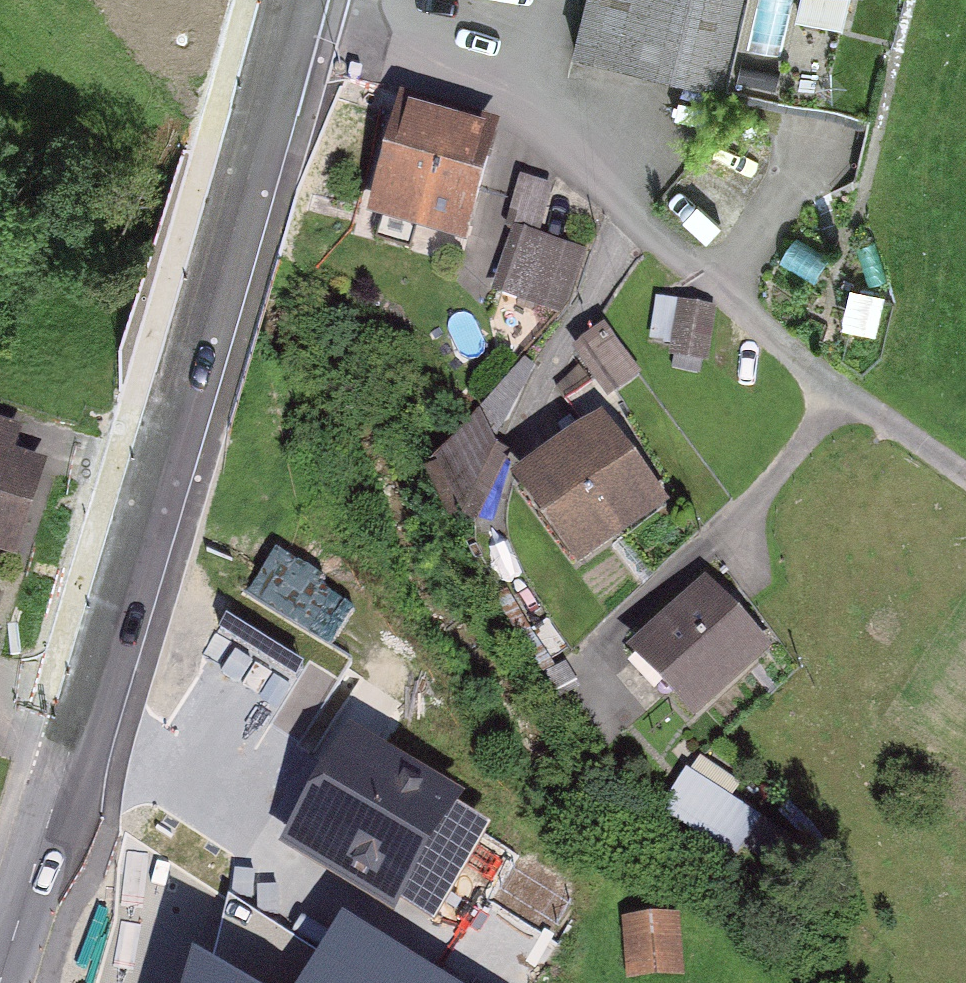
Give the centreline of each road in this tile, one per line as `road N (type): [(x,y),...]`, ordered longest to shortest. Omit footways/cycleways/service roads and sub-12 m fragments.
road 1 (primary): [(282,29),(0,976)]
road 2 (residential): [(965,490),(833,395),(556,135),(470,89),(282,29)]
road 3 (track): [(68,756),(150,790),(486,982)]

